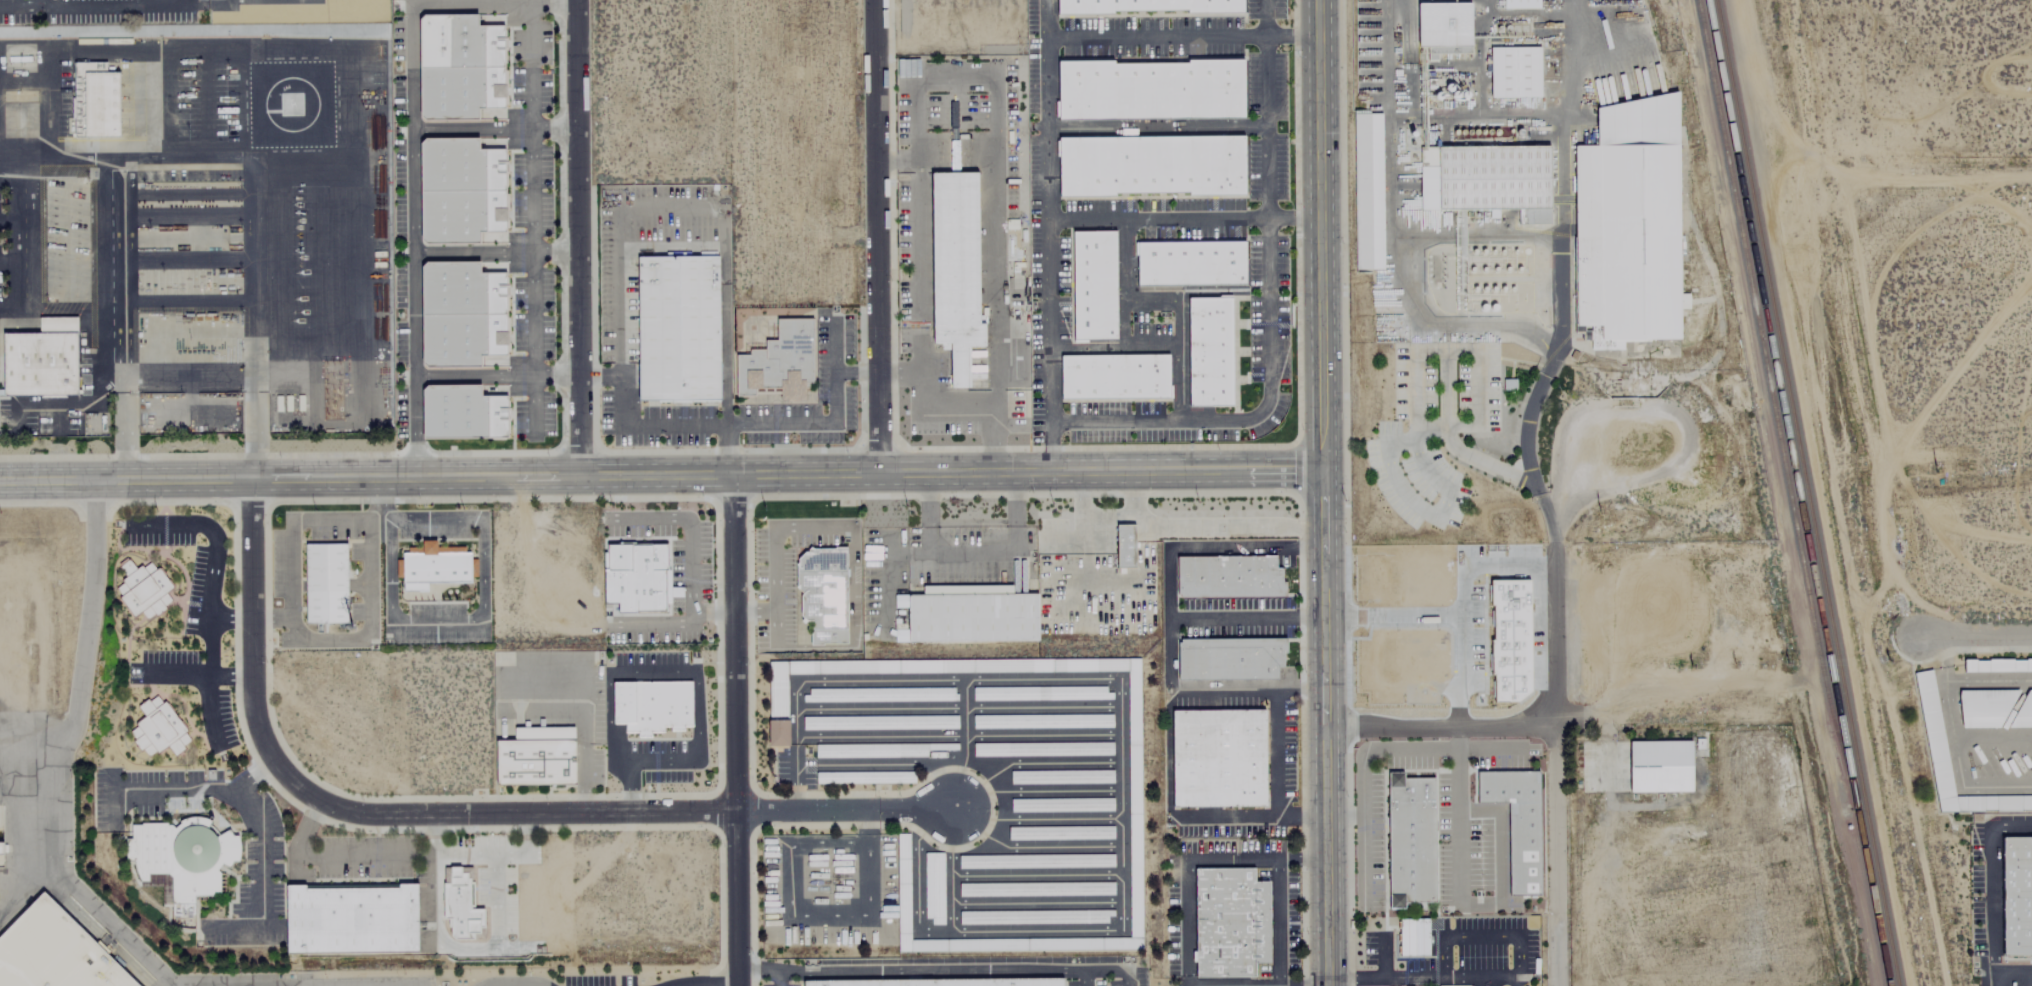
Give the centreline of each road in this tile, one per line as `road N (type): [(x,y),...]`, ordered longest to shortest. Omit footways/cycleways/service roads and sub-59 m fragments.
road 1 (tertiary): [(0,479),(1324,470)]
road 2 (track): [(1751,0),(1769,113),(1835,169),(1893,458),(1857,601),(1940,985)]
road 3 (residential): [(251,476),(253,704),(266,751),(298,786),(343,811),(951,809)]
road 4 (residential): [(1558,985),(1555,543),(1526,458),(1531,406),(1561,333)]
road 5 (residential): [(737,985),(734,473)]
road 6 (residential): [(574,0),(579,473)]
road 7 (residential): [(874,0),(878,472)]
road 8 (tertiary): [(1324,470),(1317,0)]
road 9 (tertiary): [(1326,985),(1324,618)]

